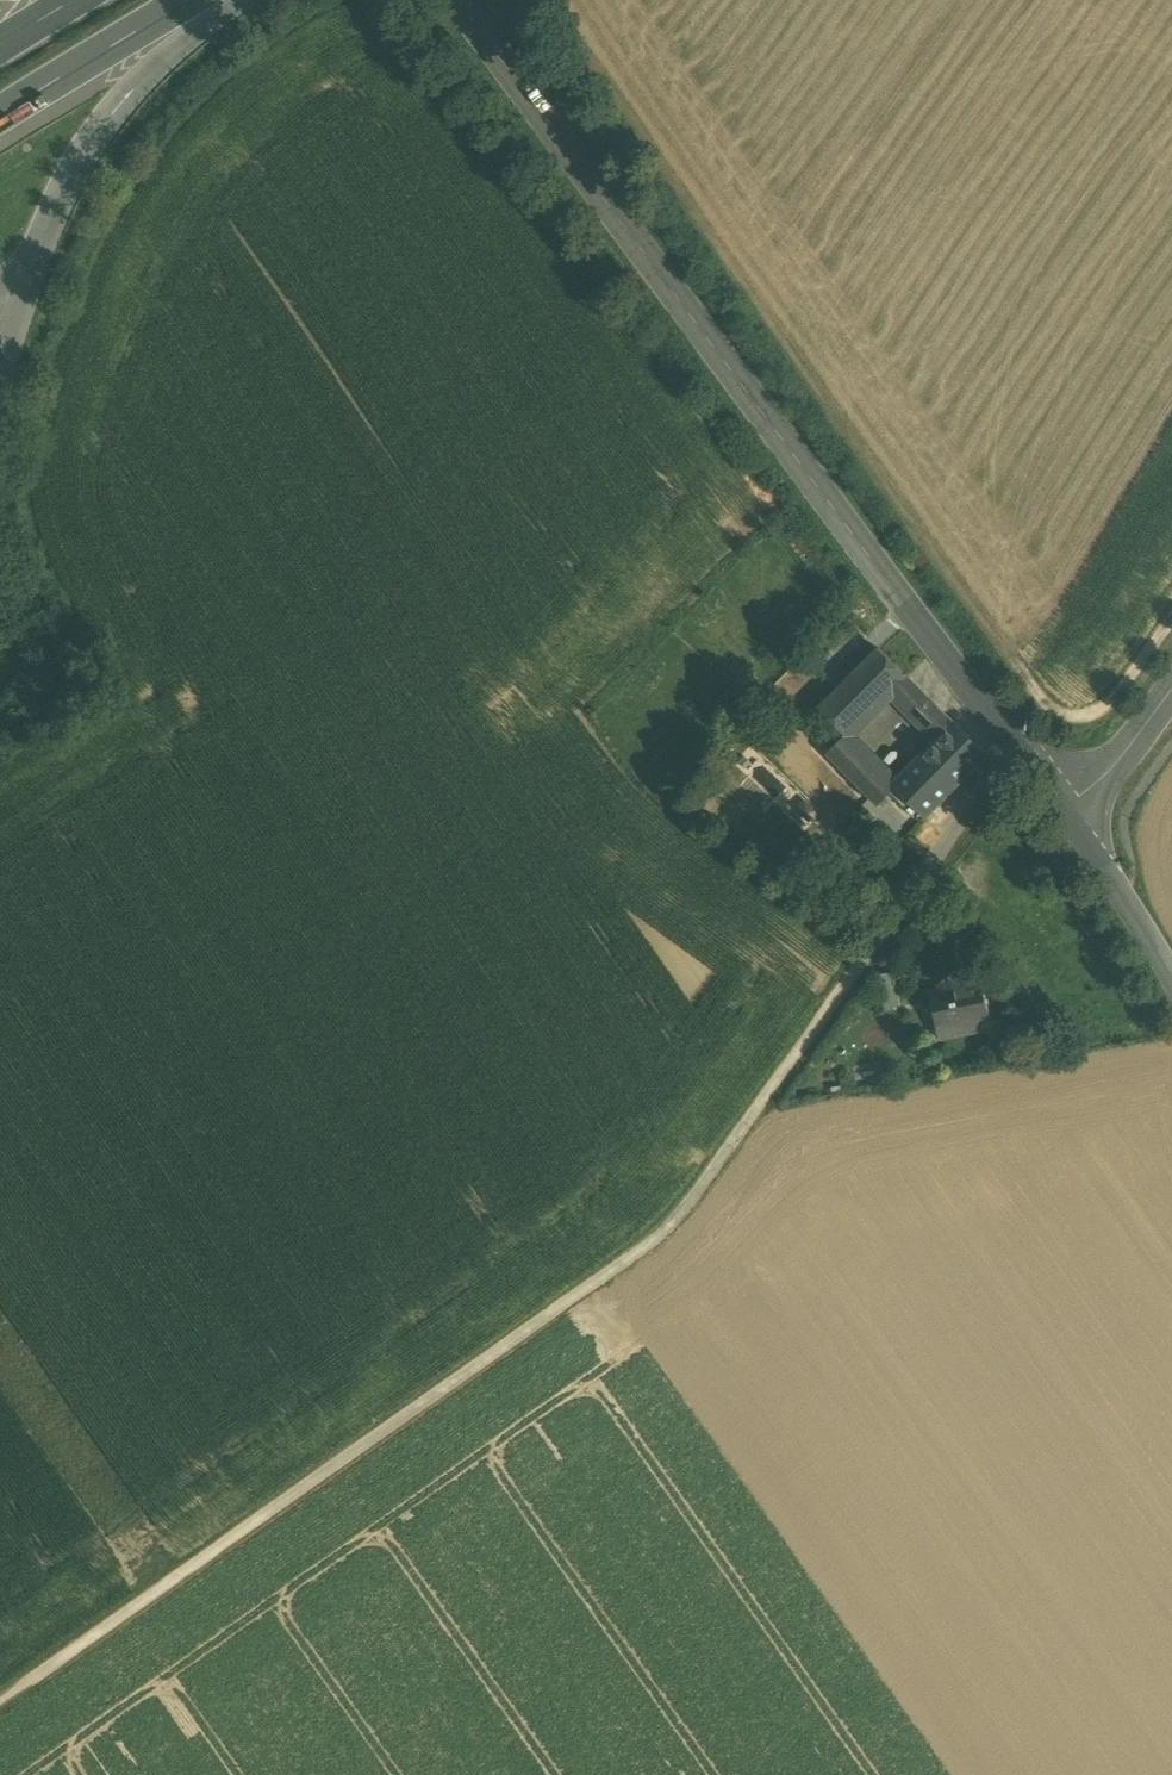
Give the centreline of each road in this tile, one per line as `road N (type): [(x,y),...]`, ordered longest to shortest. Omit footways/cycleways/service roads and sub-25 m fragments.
road 1 (track): [(0,1716),(662,1237),(802,1047)]
road 2 (track): [(1171,618),(1104,709),(1069,717),(1047,703),(538,0)]
road 3 (tertiary): [(461,0),(1029,755)]
road 4 (residential): [(1029,755),(970,814),(802,1047)]
road 5 (motorway): [(64,181),(204,0)]
road 6 (motorway): [(0,111),(185,0)]
road 7 (tertiary): [(1077,819),(1171,953)]
road 8 (tertiary): [(1171,688),(1077,819)]

